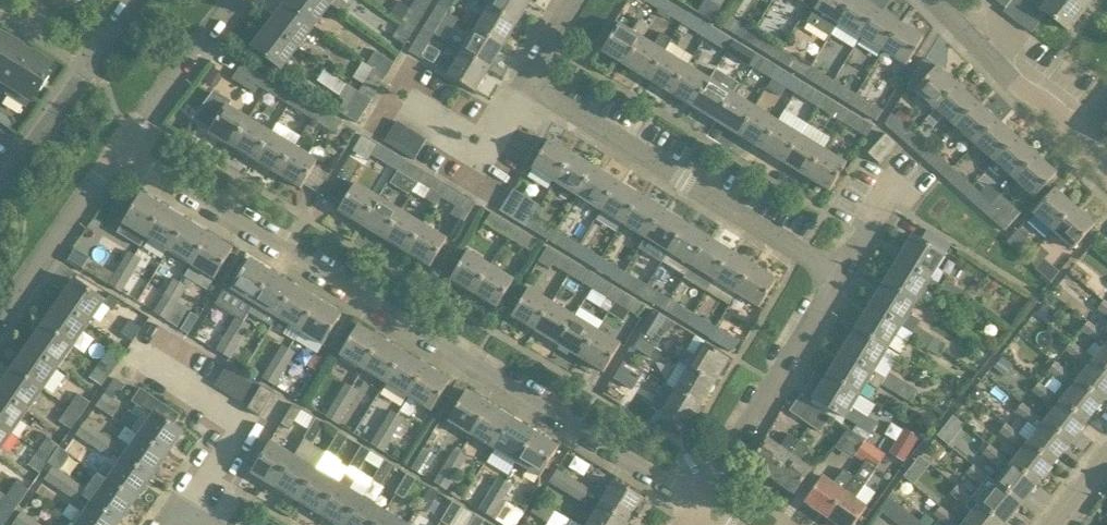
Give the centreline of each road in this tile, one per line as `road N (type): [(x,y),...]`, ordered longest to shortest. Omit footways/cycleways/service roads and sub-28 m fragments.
road 1 (residential): [(702,509),(120,155)]
road 2 (residential): [(842,282),(526,91)]
road 3 (residential): [(702,509),(842,282)]
road 4 (residential): [(135,0),(0,193)]
road 5 (residential): [(1085,140),(1023,93),(931,0)]
road 6 (residential): [(0,323),(120,155)]
road 7 (residential): [(120,155),(236,0)]
road 8 (residential): [(415,99),(477,137),(502,130),(526,91)]

